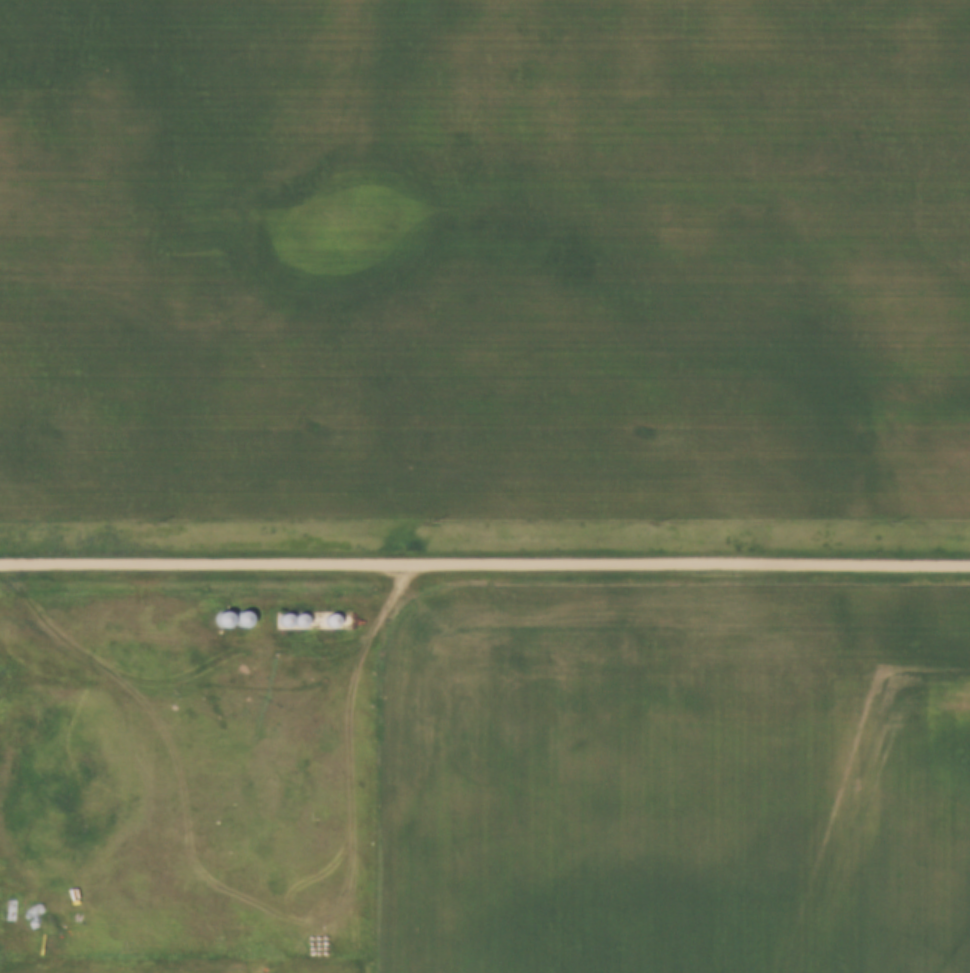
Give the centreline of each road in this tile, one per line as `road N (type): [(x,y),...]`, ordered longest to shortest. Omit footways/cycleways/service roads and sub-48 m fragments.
road 1 (residential): [(0,567),(969,566)]
road 2 (track): [(0,628),(203,646),(370,645),(387,639),(394,623),(404,566)]

